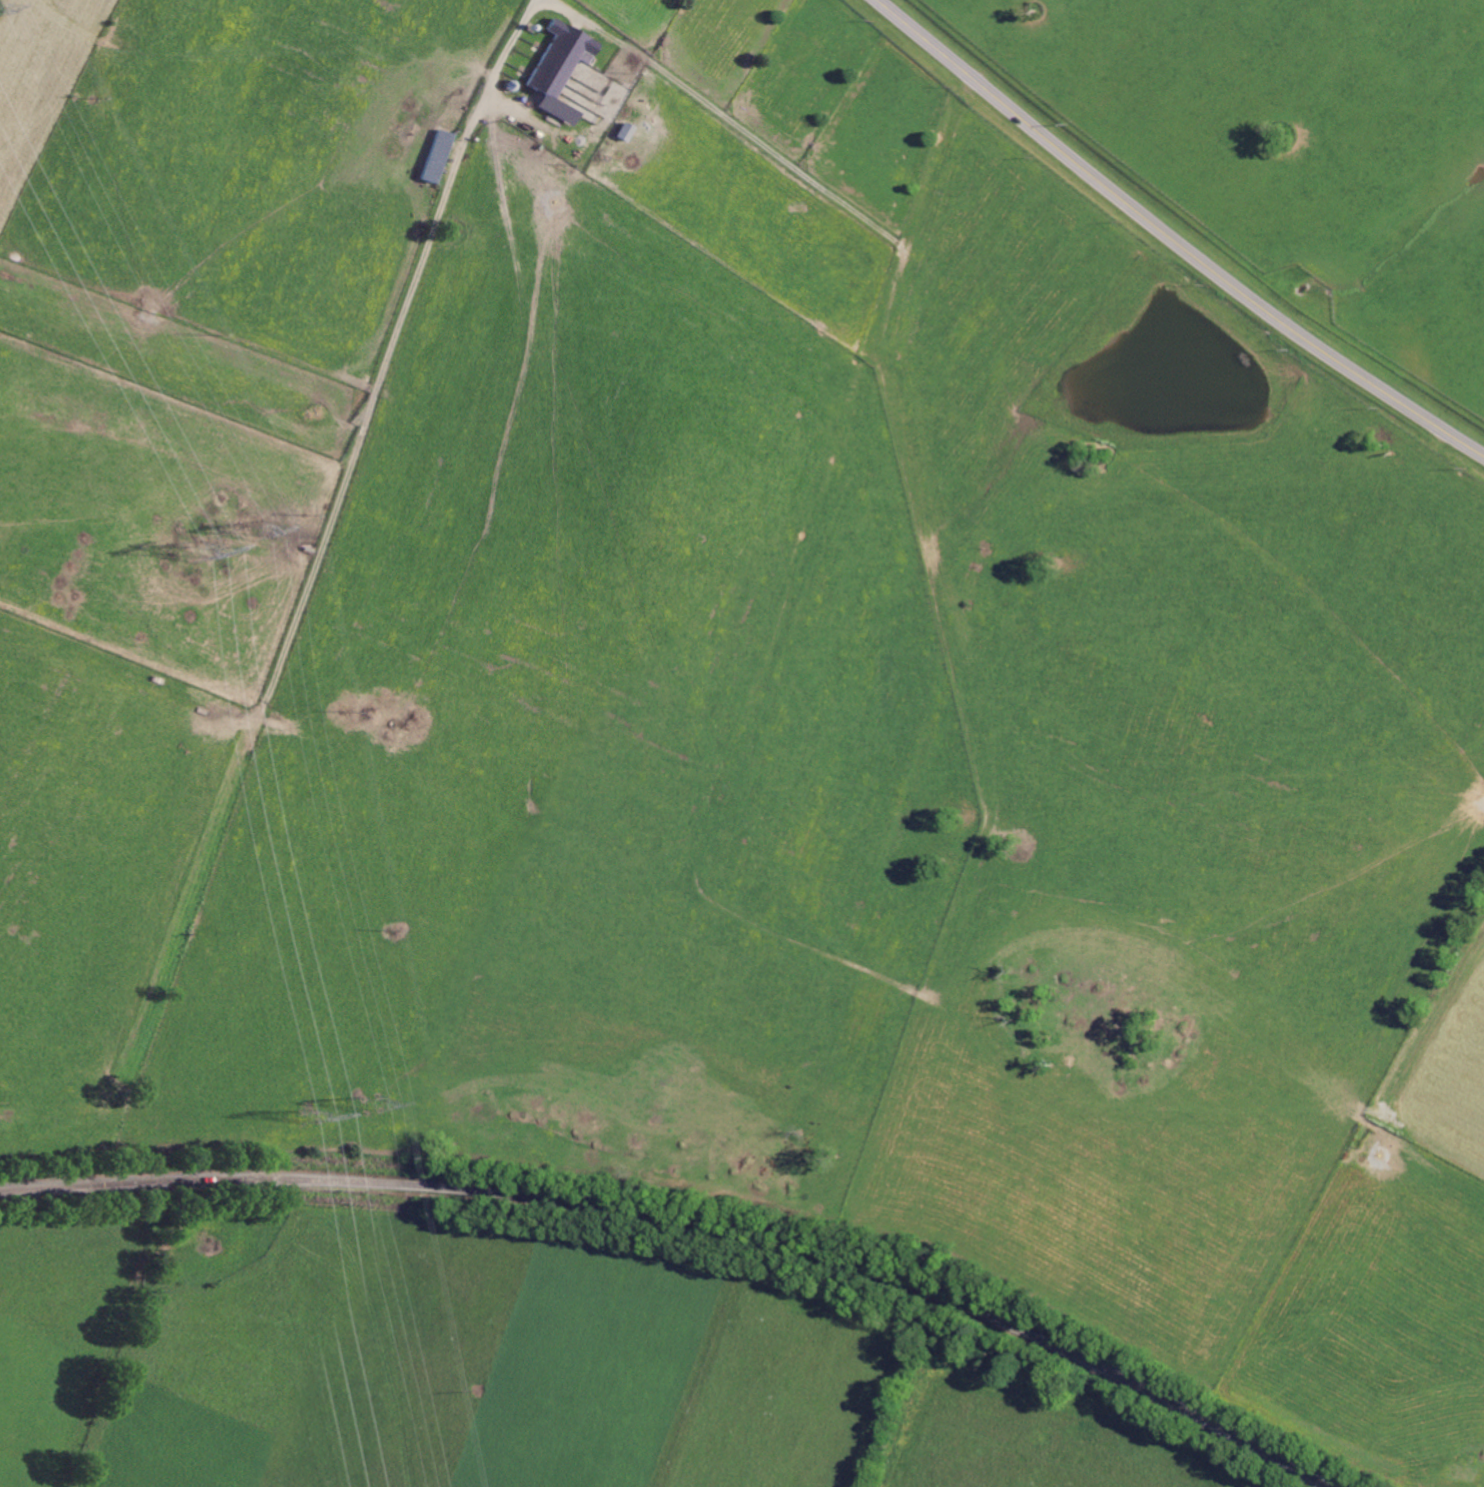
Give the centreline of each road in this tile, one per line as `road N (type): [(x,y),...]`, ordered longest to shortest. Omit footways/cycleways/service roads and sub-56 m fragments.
road 1 (primary): [(879,0),(1256,303),(1483,455)]

